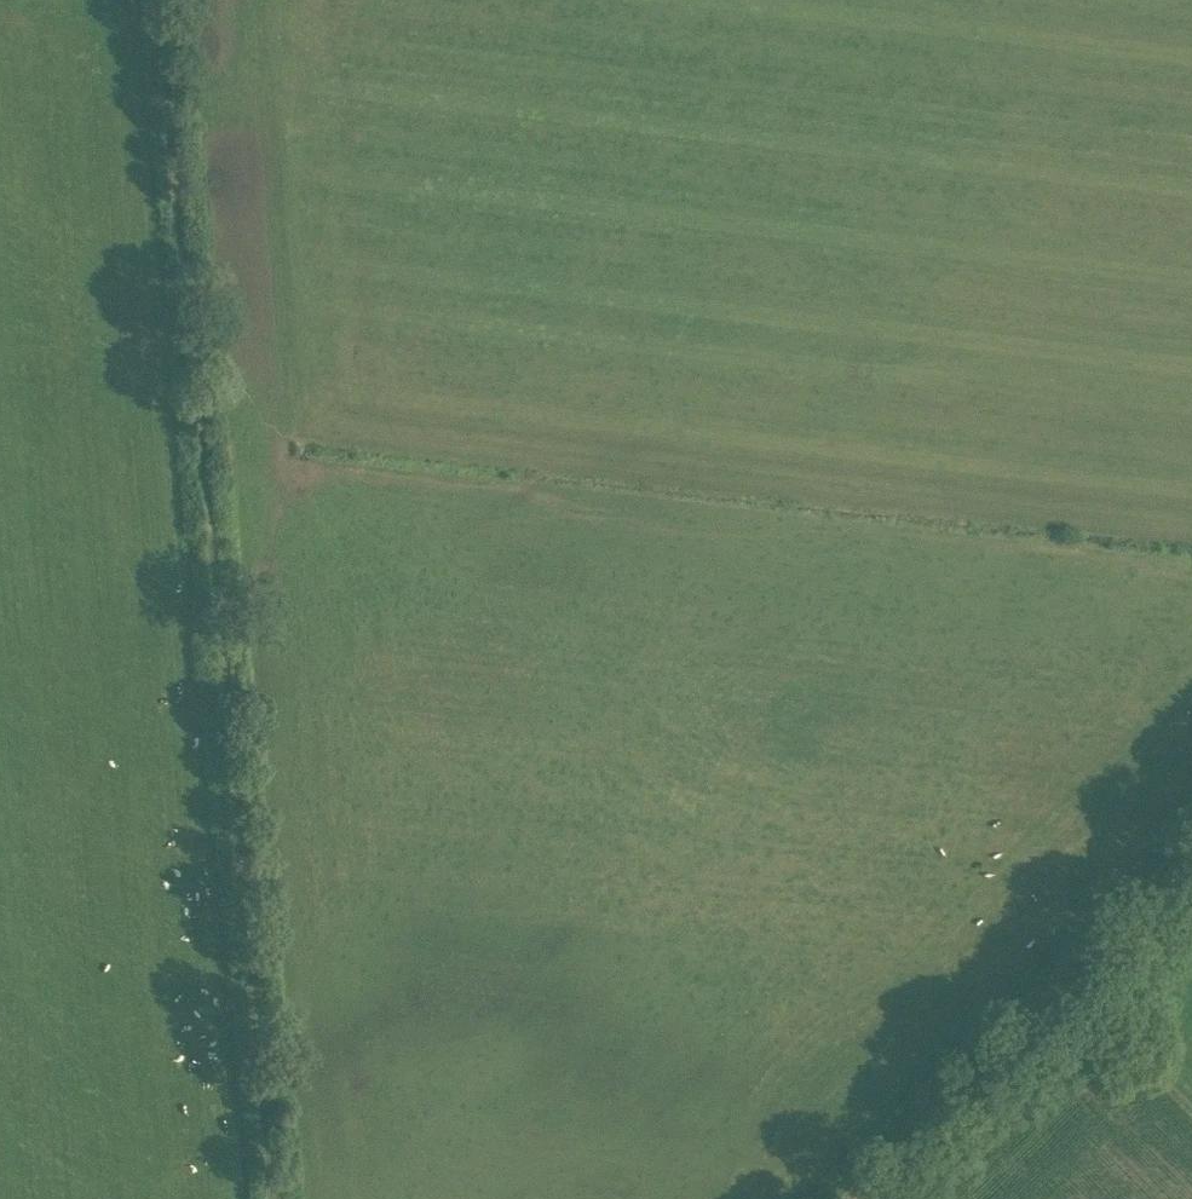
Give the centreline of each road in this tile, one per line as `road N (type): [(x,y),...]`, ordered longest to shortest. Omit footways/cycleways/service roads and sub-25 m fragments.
road 1 (track): [(155,0),(268,1198)]
road 2 (unclassified): [(863,1198),(1191,880)]

